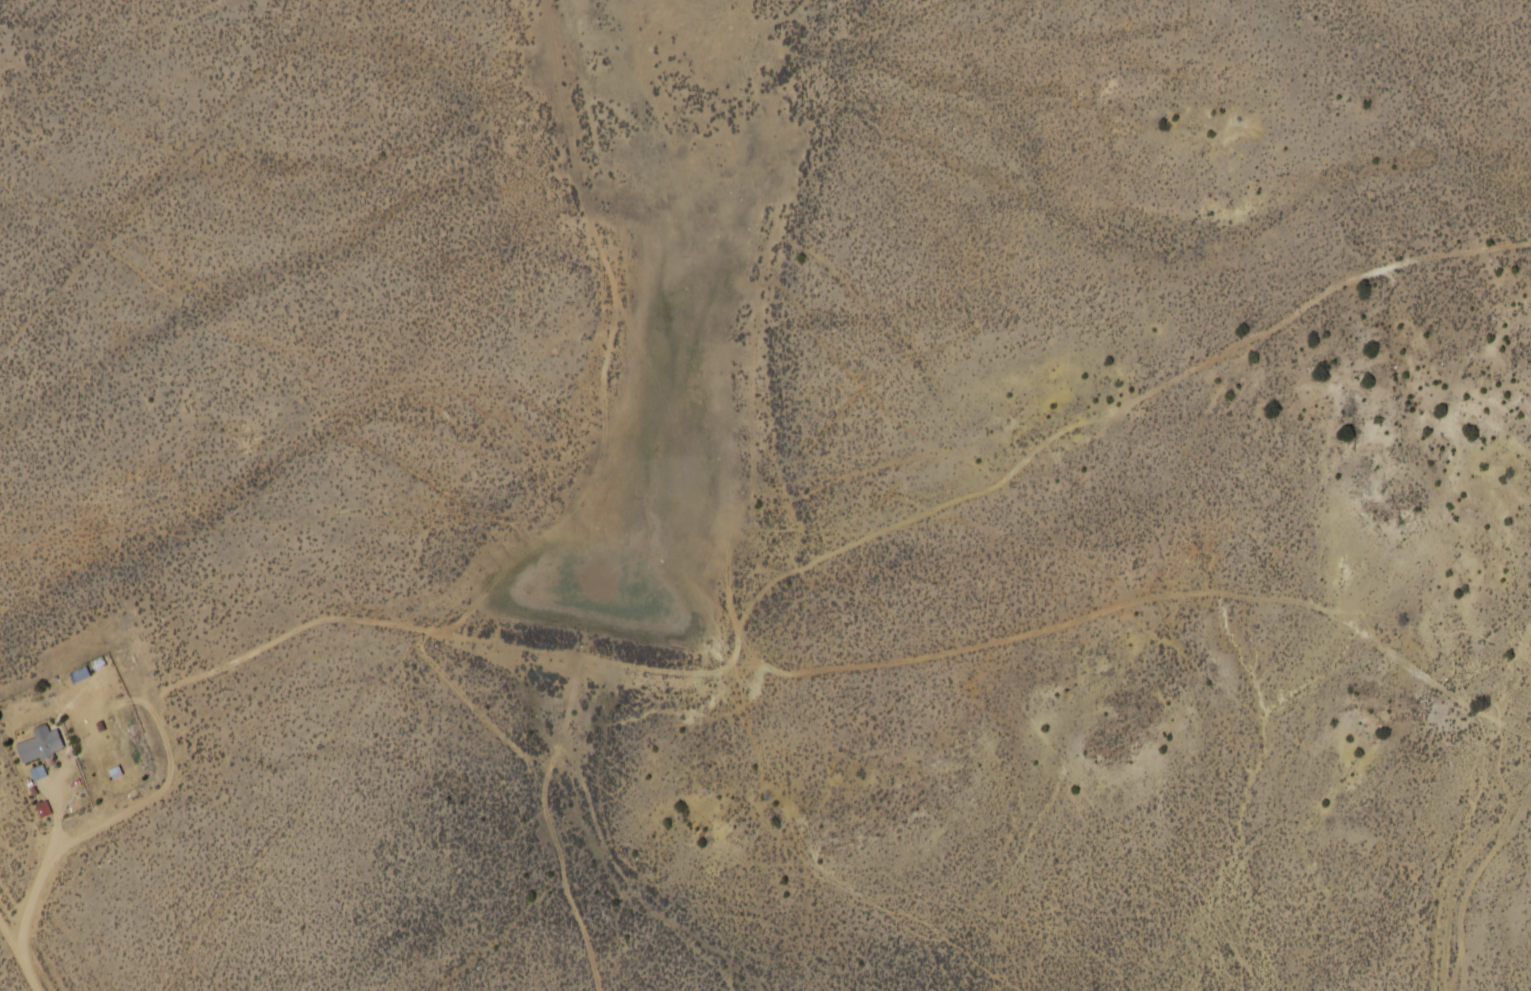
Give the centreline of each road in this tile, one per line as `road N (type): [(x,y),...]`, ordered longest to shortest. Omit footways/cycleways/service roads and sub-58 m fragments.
road 1 (track): [(1437,990),(1440,897),(1497,729),(1530,683)]

